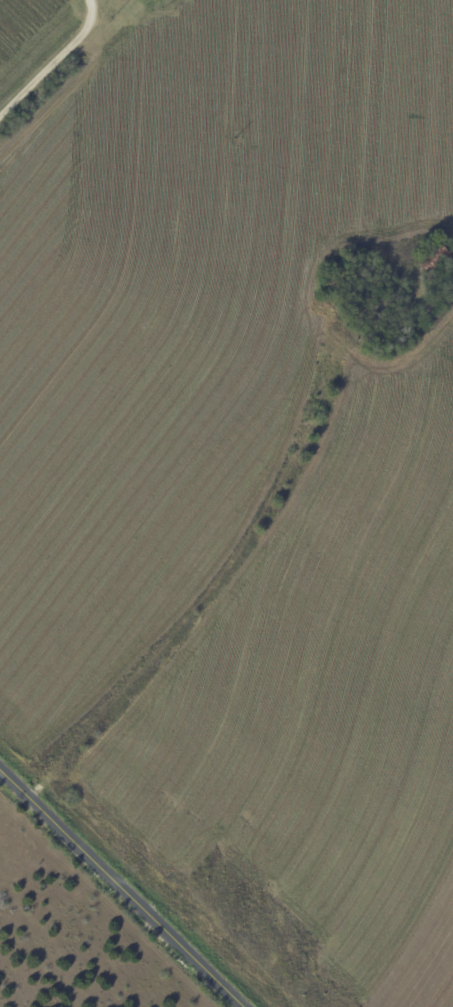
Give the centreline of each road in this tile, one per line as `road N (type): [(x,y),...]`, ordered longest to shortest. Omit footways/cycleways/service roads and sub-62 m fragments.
road 1 (residential): [(248,1006),(0,767)]

